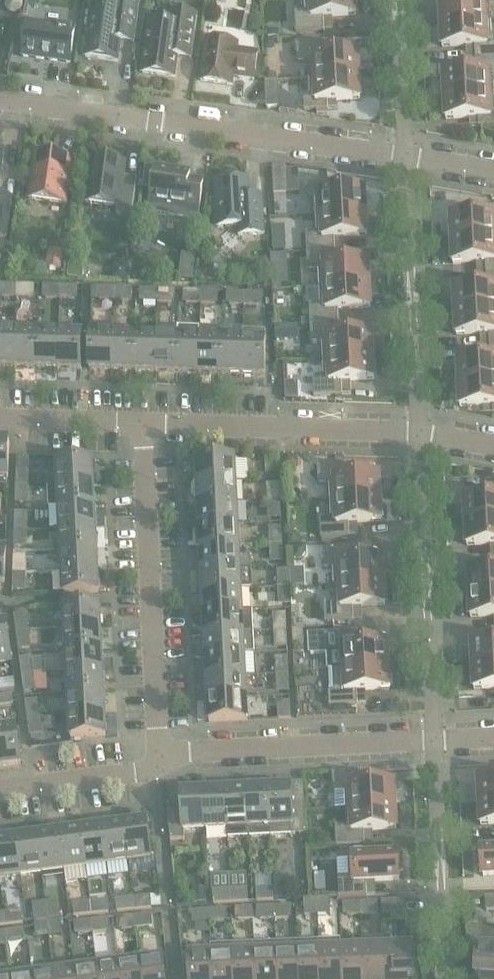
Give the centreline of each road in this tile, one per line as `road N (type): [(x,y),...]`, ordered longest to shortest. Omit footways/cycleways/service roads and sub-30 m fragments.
road 1 (residential): [(406,156),(0,97)]
road 2 (residential): [(161,770),(140,423)]
road 3 (residential): [(436,742),(421,432)]
road 4 (residential): [(421,432),(140,423)]
road 5 (residential): [(161,770),(184,756),(436,742)]
road 6 (residential): [(421,432),(406,156)]
road 7 (residential): [(446,978),(436,742)]
road 8 (residential): [(0,789),(161,770)]
road 9 (residential): [(406,156),(399,0)]
road 10 (residential): [(140,423),(0,418)]

